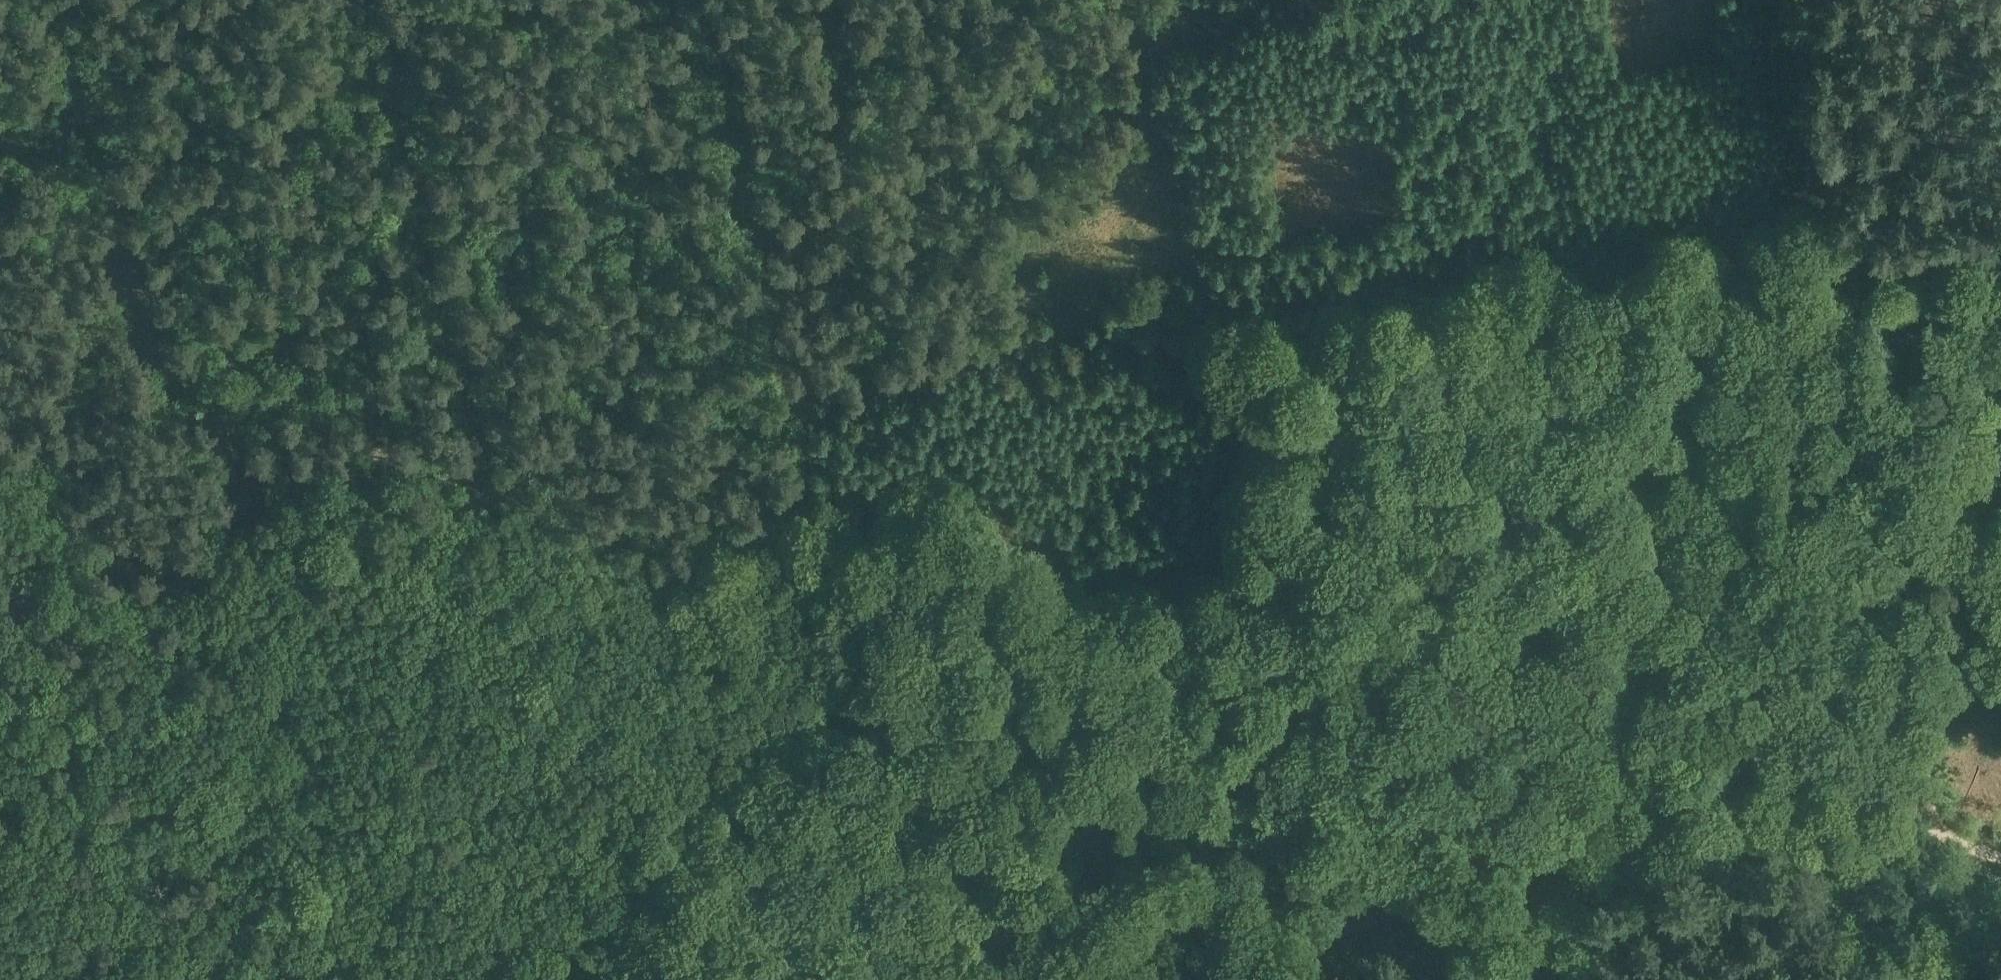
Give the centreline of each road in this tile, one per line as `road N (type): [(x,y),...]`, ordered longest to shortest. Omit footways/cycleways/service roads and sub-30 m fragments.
road 1 (track): [(1797,0),(1898,674),(1909,829)]
road 2 (track): [(1195,979),(1418,901),(1729,818),(1909,829),(2000,860)]

